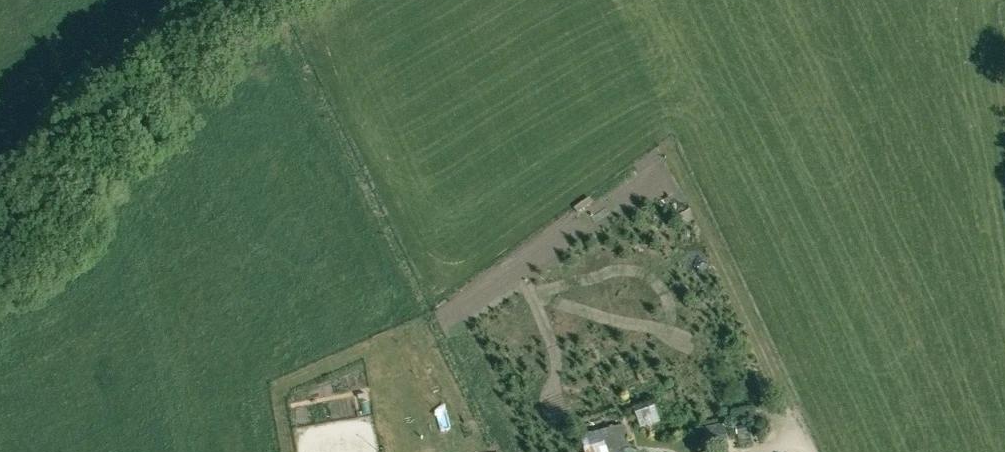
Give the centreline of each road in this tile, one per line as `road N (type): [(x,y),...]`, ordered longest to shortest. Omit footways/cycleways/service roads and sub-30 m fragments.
road 1 (track): [(812,451),(673,156)]

